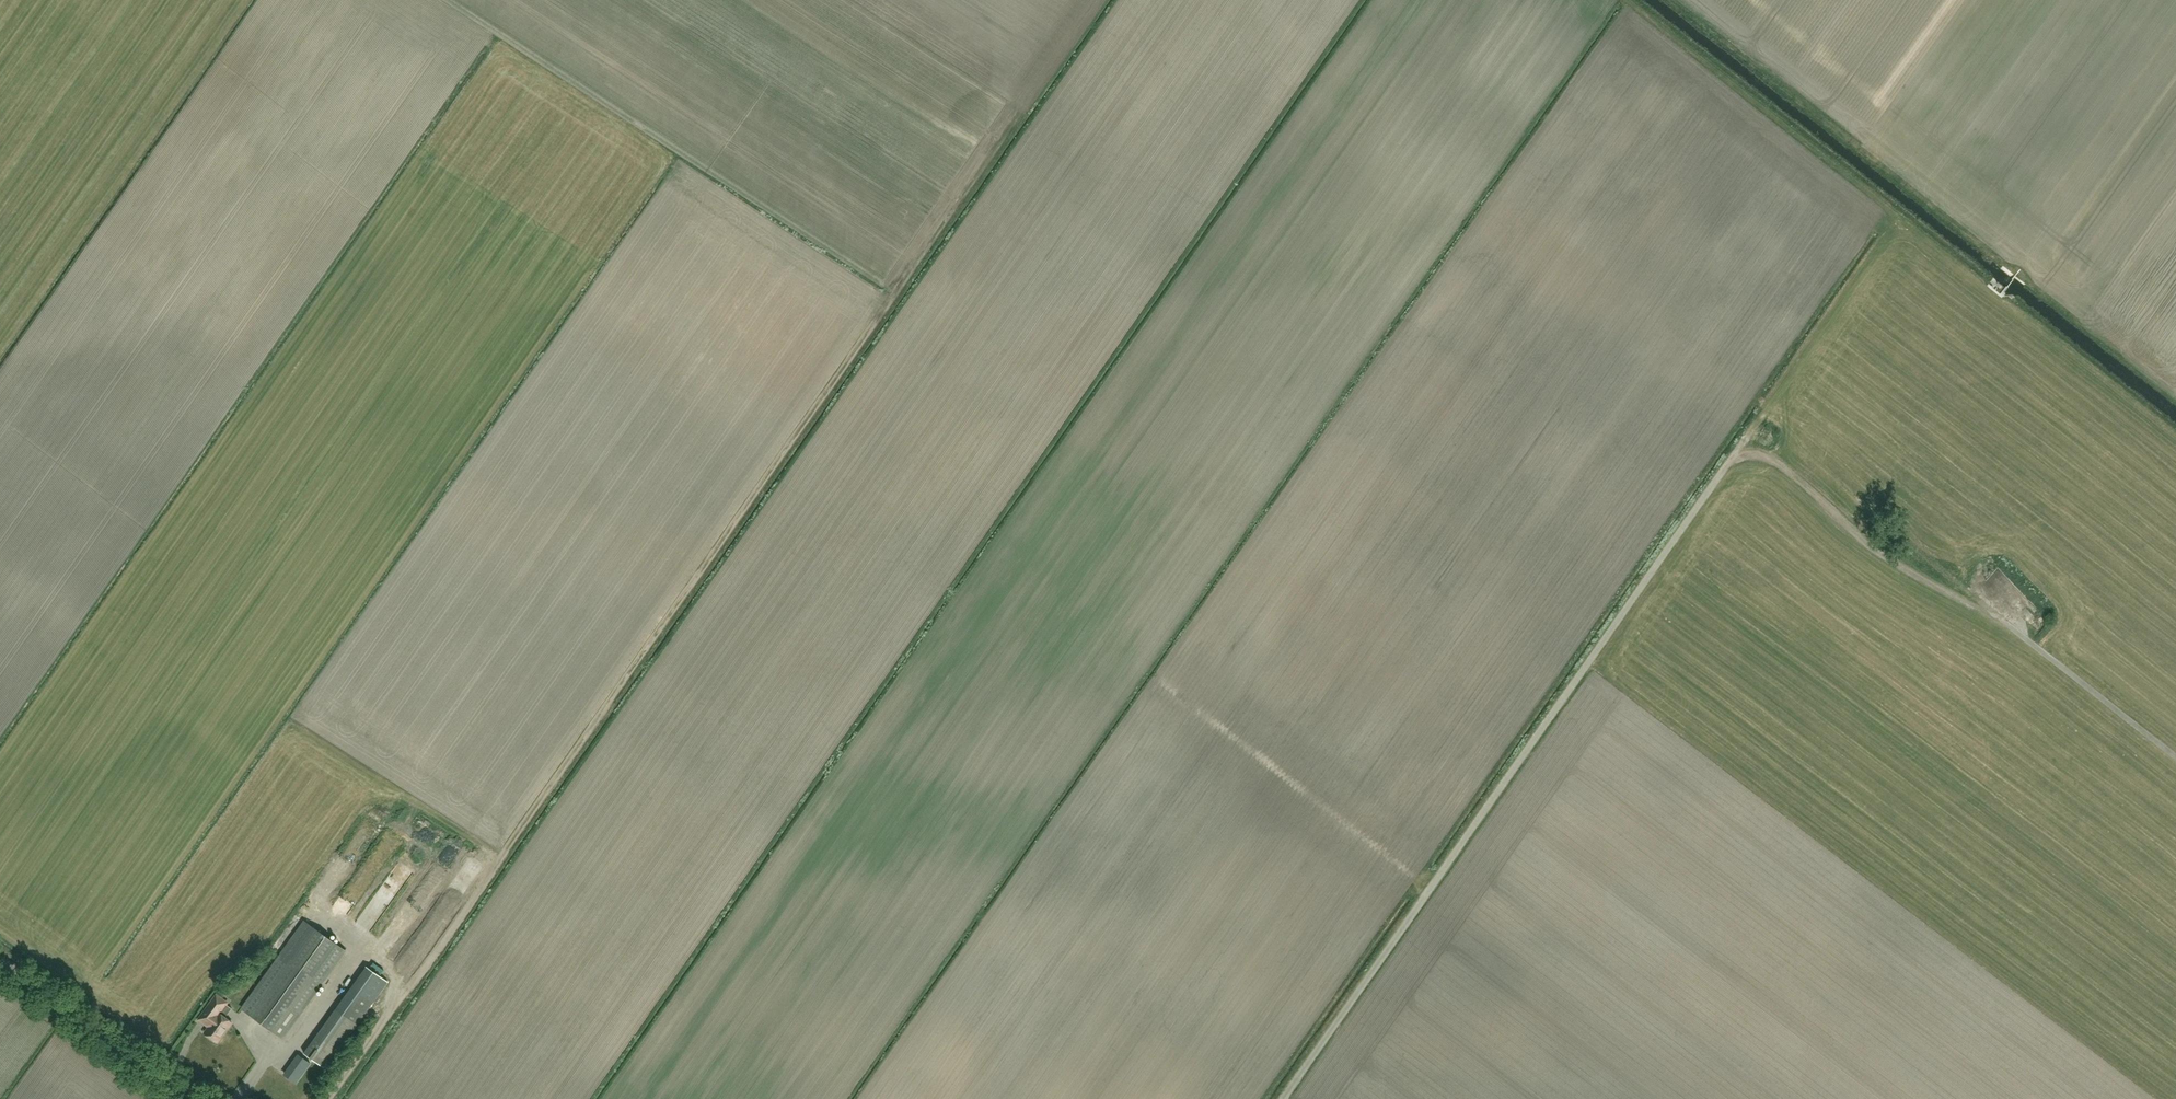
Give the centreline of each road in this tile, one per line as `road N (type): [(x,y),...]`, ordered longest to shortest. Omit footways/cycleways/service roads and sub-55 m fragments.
road 1 (track): [(2175,757),(1916,551),(1870,538),(1794,475),(1765,456),(1744,454),(1729,464),(1281,1098)]
road 2 (track): [(1631,0),(1965,266),(1991,296),(2023,312),(2175,431)]
road 3 (unclassified): [(194,1098),(0,960)]

